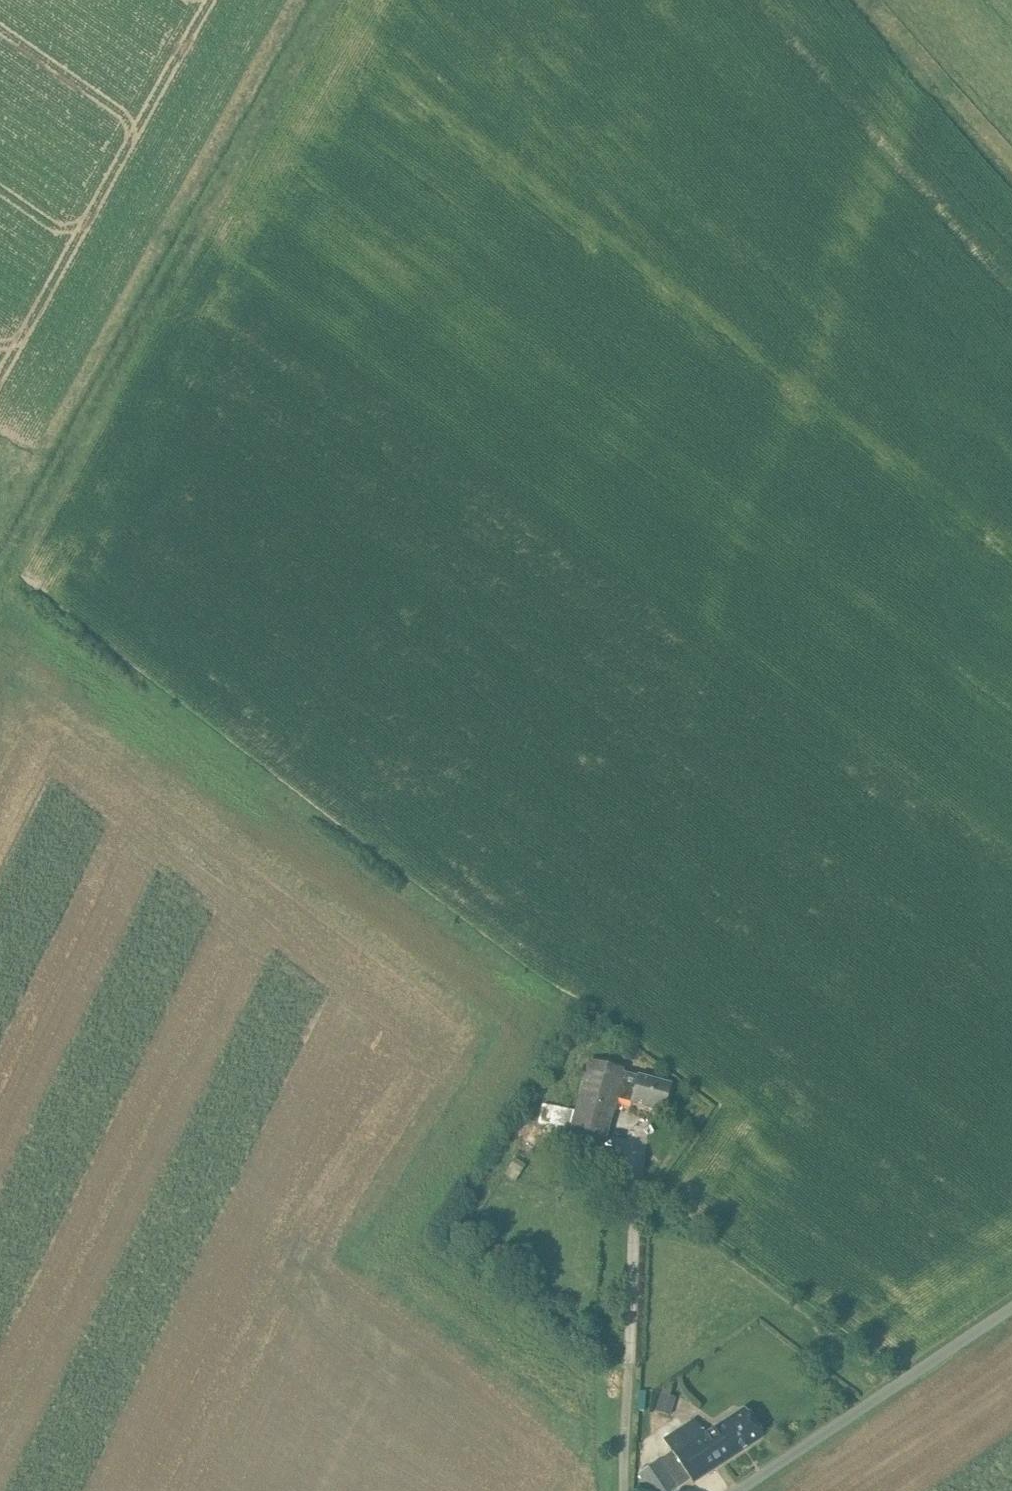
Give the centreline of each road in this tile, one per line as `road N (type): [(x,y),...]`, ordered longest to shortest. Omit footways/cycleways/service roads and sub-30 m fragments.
road 1 (unclassified): [(738,1490),(1011,1307)]

